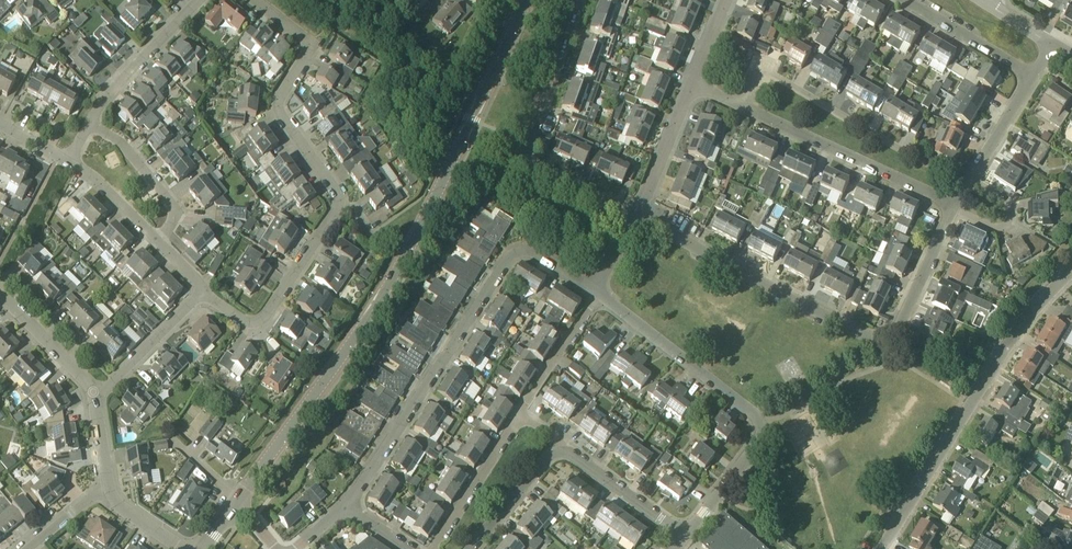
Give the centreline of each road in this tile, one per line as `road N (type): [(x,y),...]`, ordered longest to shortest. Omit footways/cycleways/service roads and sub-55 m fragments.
road 1 (tertiary): [(239,497),(377,304),(528,0)]
road 2 (residential): [(883,548),(1026,318),(1071,270)]
road 3 (residential): [(347,504),(515,252)]
road 4 (residential): [(637,218),(531,168),(525,156),(577,0)]
road 5 (residential): [(891,348),(637,218)]
road 6 (residential): [(743,107),(759,67),(965,187)]
road 7 (residential): [(341,197),(280,106),(307,48),(256,0)]
road 8 (residential): [(956,204),(743,107)]
road 9 (residential): [(203,291),(236,316),(260,319),(341,197)]
road 10 (residential): [(759,420),(596,292)]
road 11 (residential): [(89,125),(118,83),(198,0)]
road 12 (residential): [(156,241),(176,212),(167,197),(118,141),(89,125)]
road 13 (residential): [(433,548),(521,417)]
road 14 (residential): [(1031,76),(900,0)]
road 15 (residential): [(93,392),(109,386),(203,291)]
road 16 (residential): [(891,348),(952,212)]
road 17 (residential): [(685,535),(566,449)]
road 18 (residential): [(521,417),(596,292)]
road 19 (residential): [(637,218),(694,86)]
road 20 (residential): [(759,420),(762,431),(685,535)]
road 21 (residential): [(471,548),(551,455),(566,449)]
road 22 (residential): [(93,392),(0,298)]
road 23 (residential): [(969,180),(1007,203),(1010,221),(995,230),(952,212)]
road 24 (residential): [(969,180),(1031,76)]

